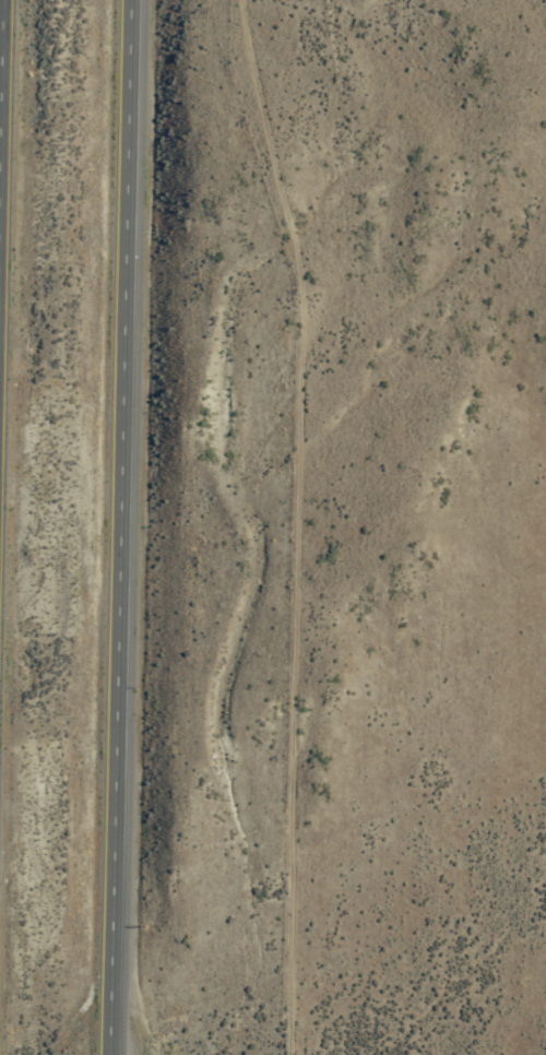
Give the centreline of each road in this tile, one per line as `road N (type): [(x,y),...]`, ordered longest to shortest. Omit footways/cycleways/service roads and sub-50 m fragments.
road 1 (track): [(285,1054),(301,300),(237,0)]
road 2 (trunk): [(117,1054),(131,0)]

